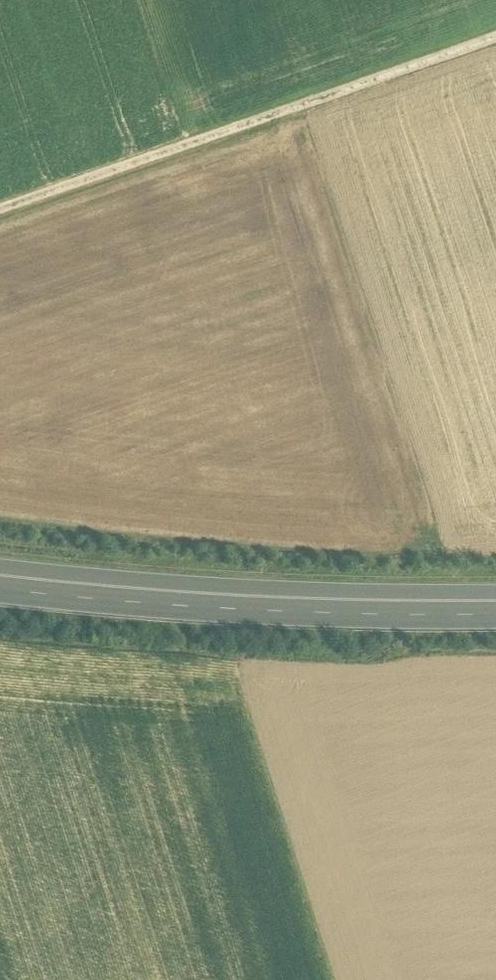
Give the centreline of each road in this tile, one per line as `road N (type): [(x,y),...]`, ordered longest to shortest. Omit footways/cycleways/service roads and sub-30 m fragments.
road 1 (track): [(495,38),(0,211)]
road 2 (trunk): [(0,583),(146,598),(495,608)]

